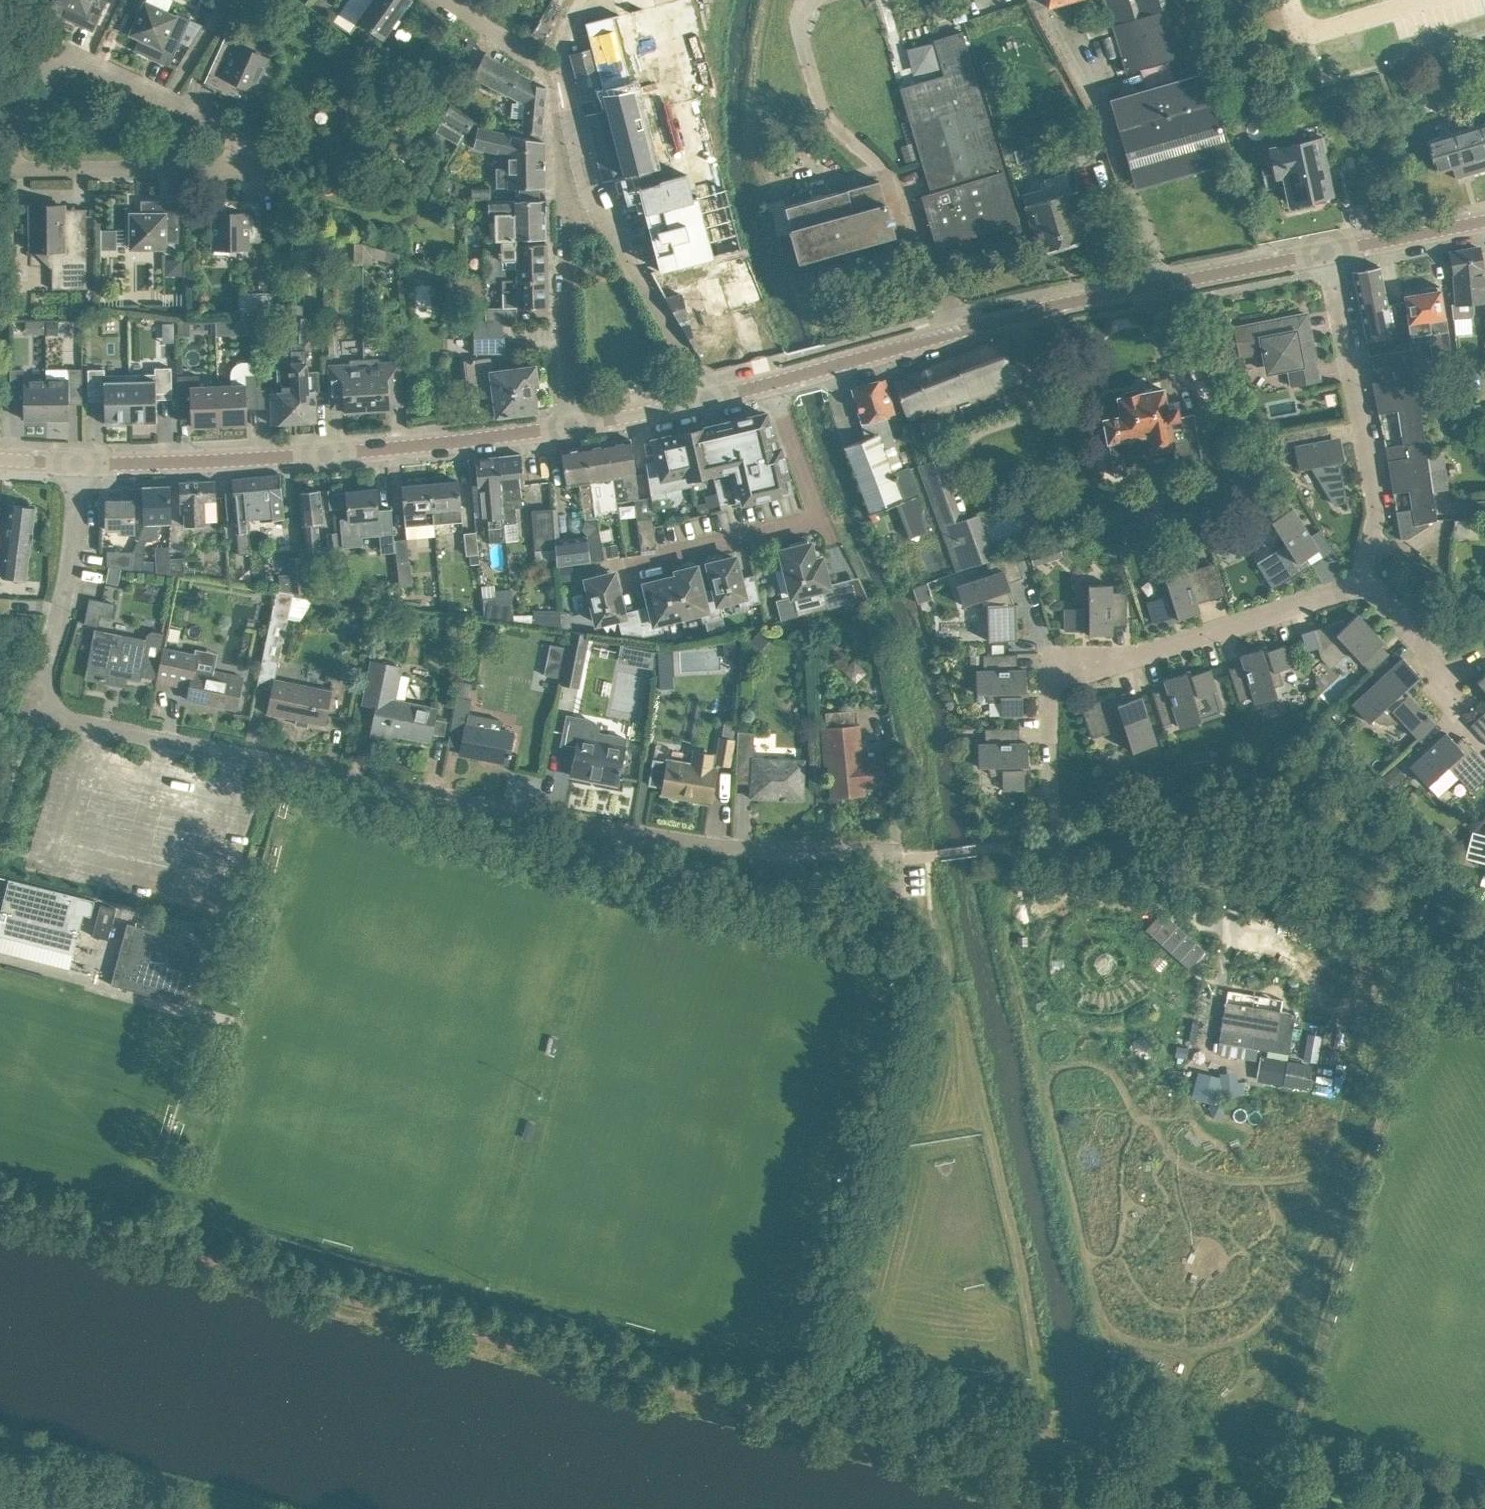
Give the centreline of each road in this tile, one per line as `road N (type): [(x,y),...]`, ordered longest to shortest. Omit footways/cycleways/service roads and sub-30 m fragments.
road 1 (residential): [(38,677),(46,708),(69,724),(615,832),(775,850)]
road 2 (residential): [(709,399),(568,148),(573,425)]
road 3 (residential): [(774,382),(1046,306),(1323,254)]
road 4 (residential): [(78,462),(327,452),(573,425)]
road 5 (residential): [(774,382),(822,523),(635,569)]
road 6 (residential): [(1362,586),(1379,517),(1323,254)]
road 7 (residential): [(1047,678),(1362,586)]
road 8 (residential): [(232,124),(80,61),(61,61),(47,74),(18,150),(27,172)]
road 9 (residential): [(27,172),(226,173),(243,155),(232,124)]
road 10 (residential): [(78,462),(75,558),(38,677)]
road 11 (track): [(860,1439),(882,1420),(917,1413),(1058,1450)]
road 12 (residential): [(894,860),(896,883),(874,913),(846,906),(775,850)]
road 13 (residential): [(1323,254),(1484,222)]
road 14 (residential): [(1289,0),(1301,28),(1321,30),(1423,0)]
road 15 (unclassified): [(0,1466),(144,1508)]
road 16 (residential): [(573,425),(709,399)]
road 17 (residential): [(775,850),(882,849),(894,860)]

